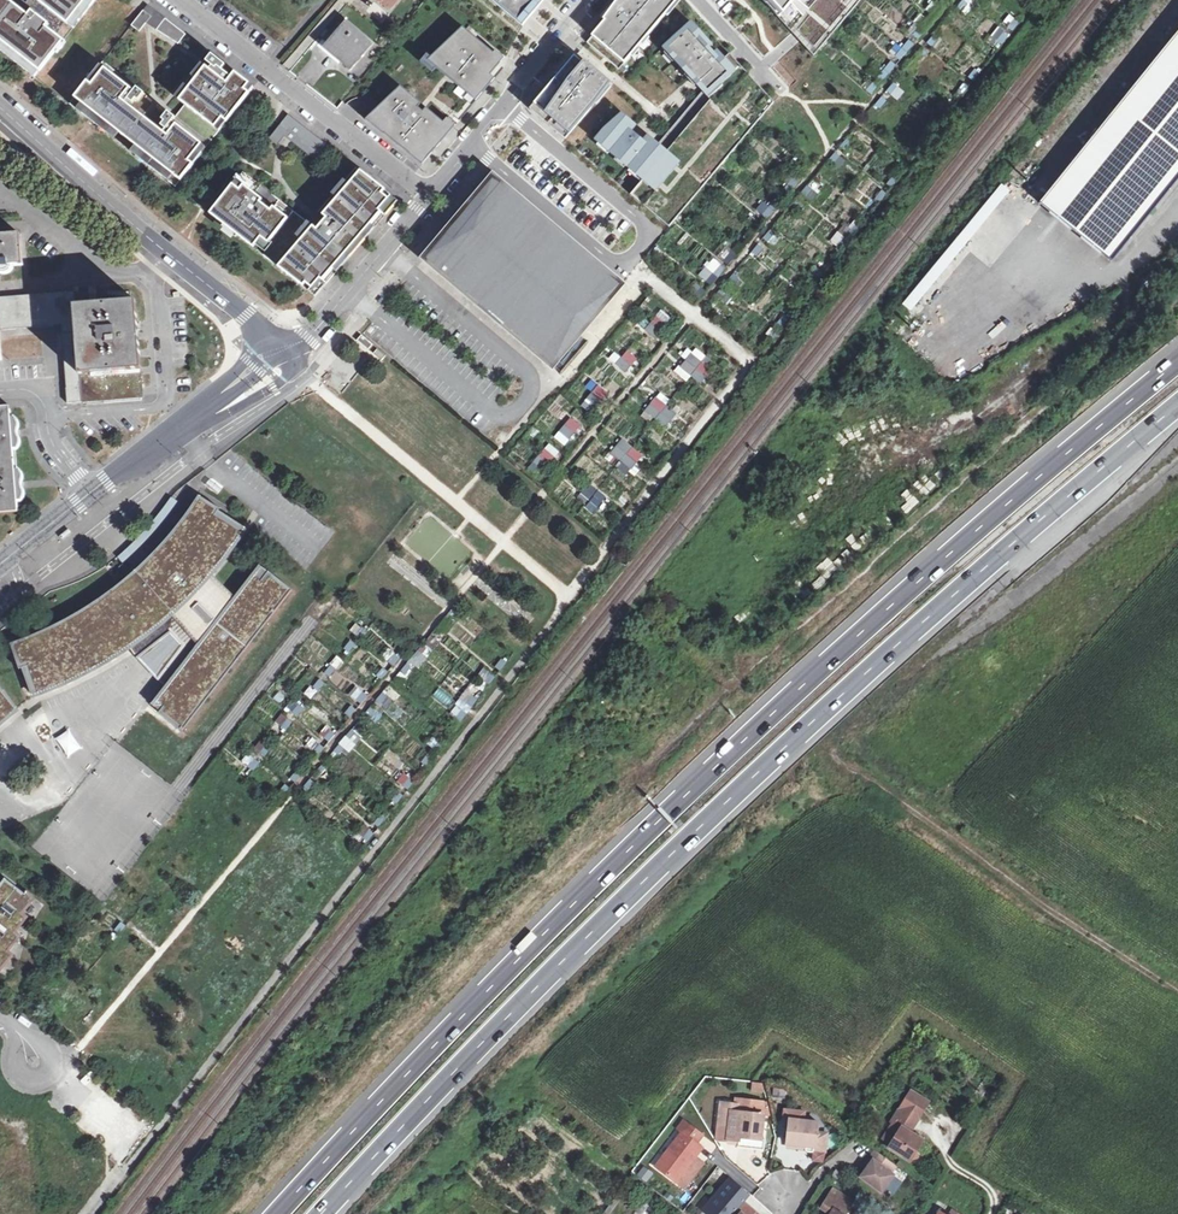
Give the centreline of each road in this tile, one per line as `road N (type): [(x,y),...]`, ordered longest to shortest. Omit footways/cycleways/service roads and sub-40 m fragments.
road 1 (trunk): [(1177,362),(909,589),(690,790),(276,1213)]
road 2 (trunk): [(323,1213),(727,802),(1177,408)]
road 3 (track): [(1177,474),(837,756),(1177,996)]
road 4 (track): [(1177,290),(754,668)]
road 5 (residential): [(0,108),(279,351)]
road 6 (unclassified): [(279,351),(91,494)]
road 7 (residential): [(279,351),(316,330),(428,200)]
road 8 (residential): [(428,200),(291,86)]
road 9 (residential): [(91,494),(51,442),(41,388),(0,391)]
road 10 (residential): [(8,1023),(13,1066),(21,1081),(40,1083),(57,1063),(51,1047),(27,1034)]
road 11 (residential): [(428,200),(519,84)]
road 12 (residential): [(181,0),(291,86)]
road 13 (residential): [(780,87),(697,0)]

